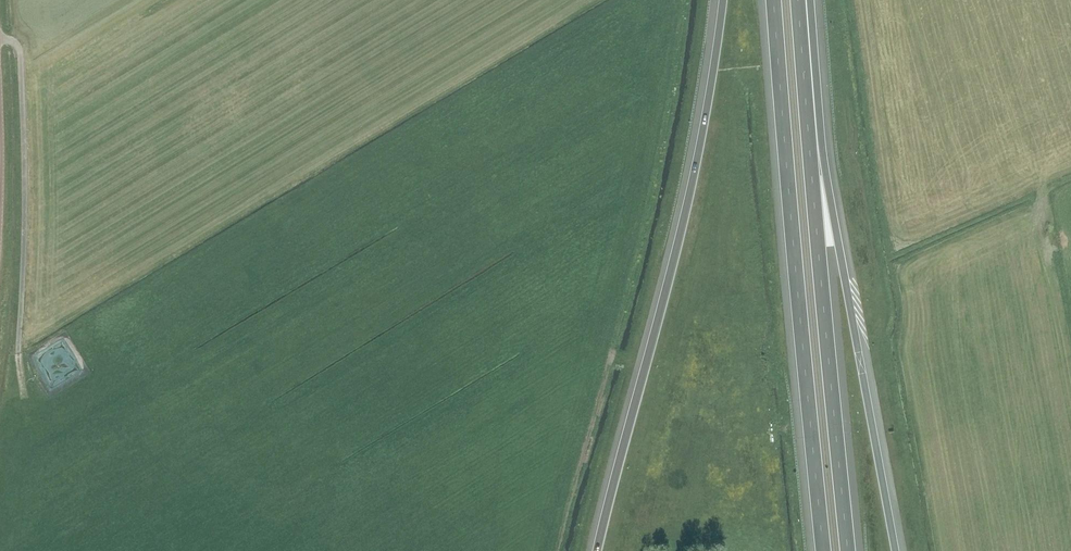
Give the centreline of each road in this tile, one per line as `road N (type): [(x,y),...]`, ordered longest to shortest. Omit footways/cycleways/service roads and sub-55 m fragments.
road 1 (trunk): [(724,0),(691,191),(598,550)]
road 2 (motorway): [(774,0),(822,550)]
road 3 (trunk): [(898,550),(840,250),(808,129)]
road 4 (motorway): [(849,550),(808,129)]
road 5 (motorway): [(808,129),(799,0)]

